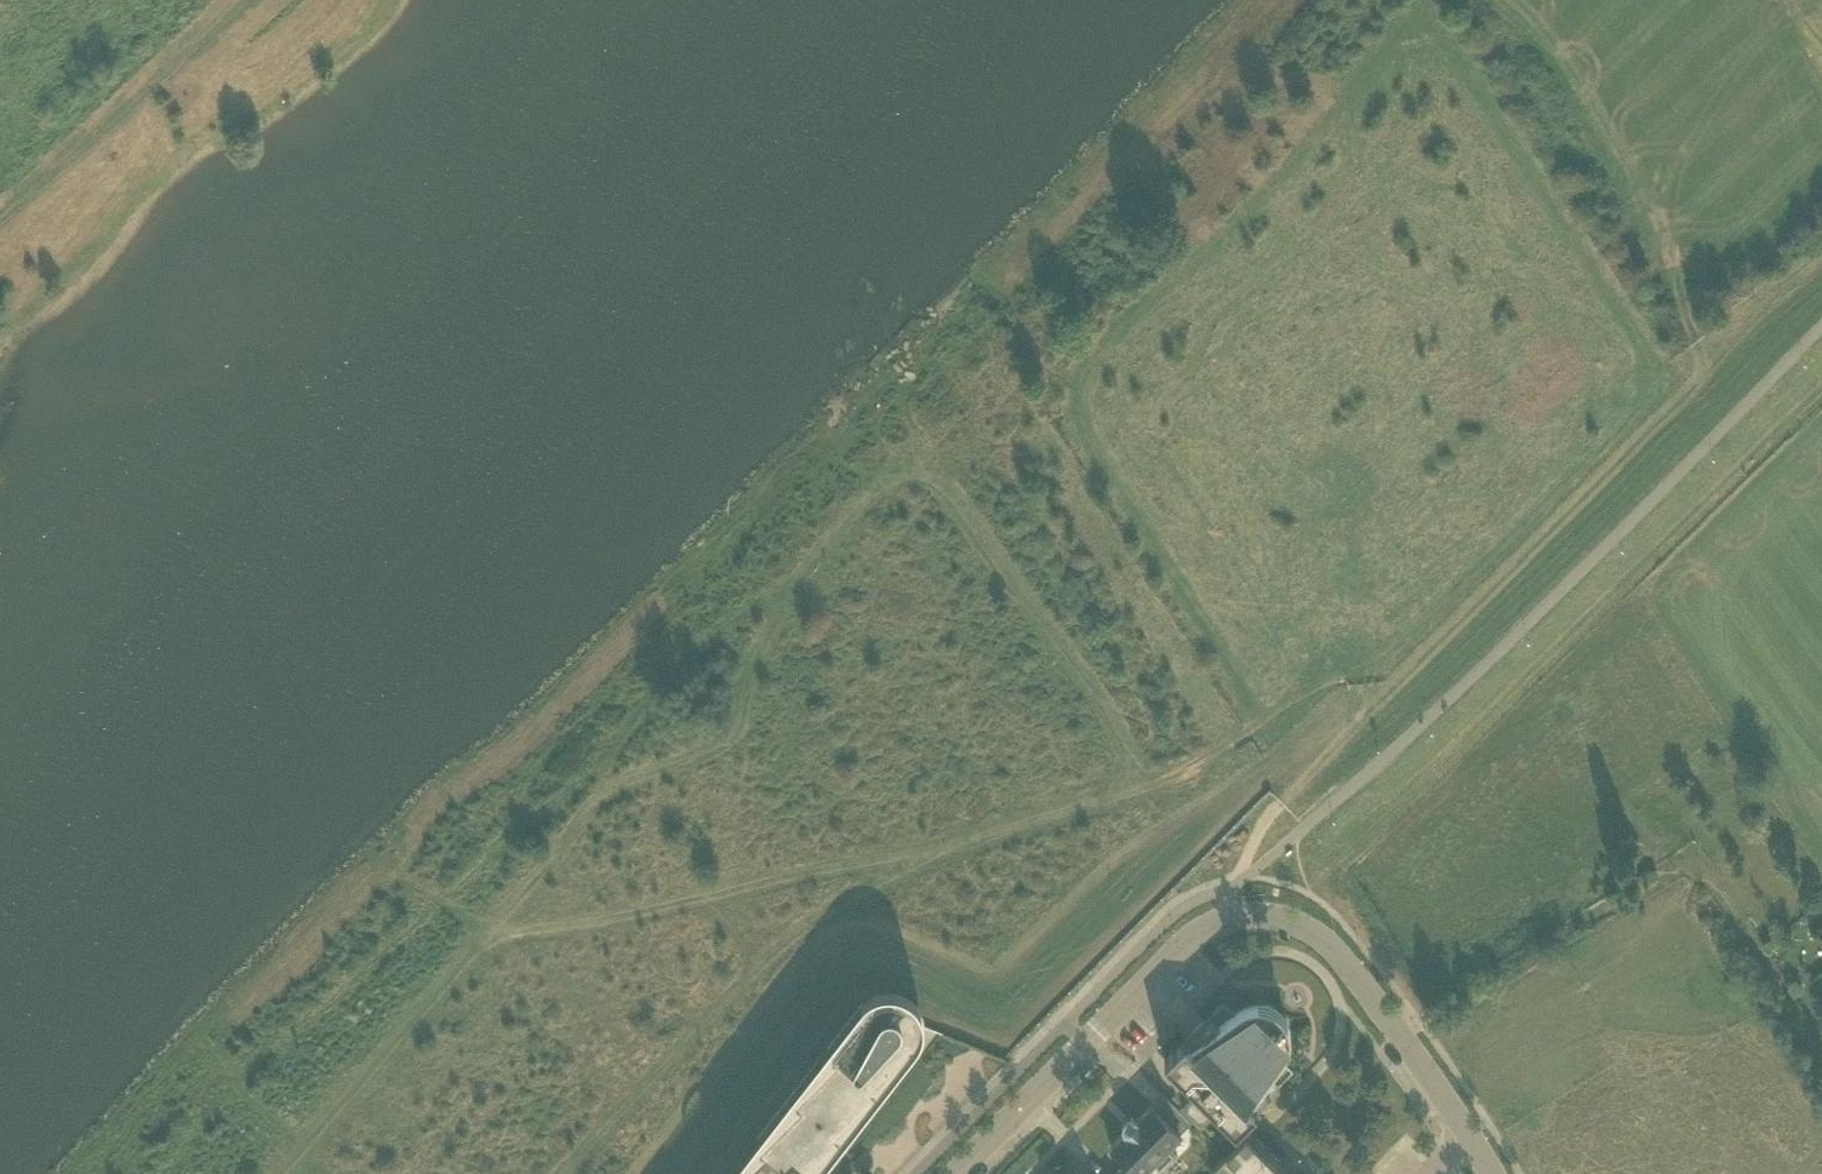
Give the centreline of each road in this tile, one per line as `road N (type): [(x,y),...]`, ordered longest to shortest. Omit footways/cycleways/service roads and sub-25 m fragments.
road 1 (track): [(1362,723),(1821,268)]
road 2 (residential): [(956,1173),(1194,935),(1230,918)]
road 3 (residential): [(1471,1136),(1323,938),(1278,919),(1230,918)]

